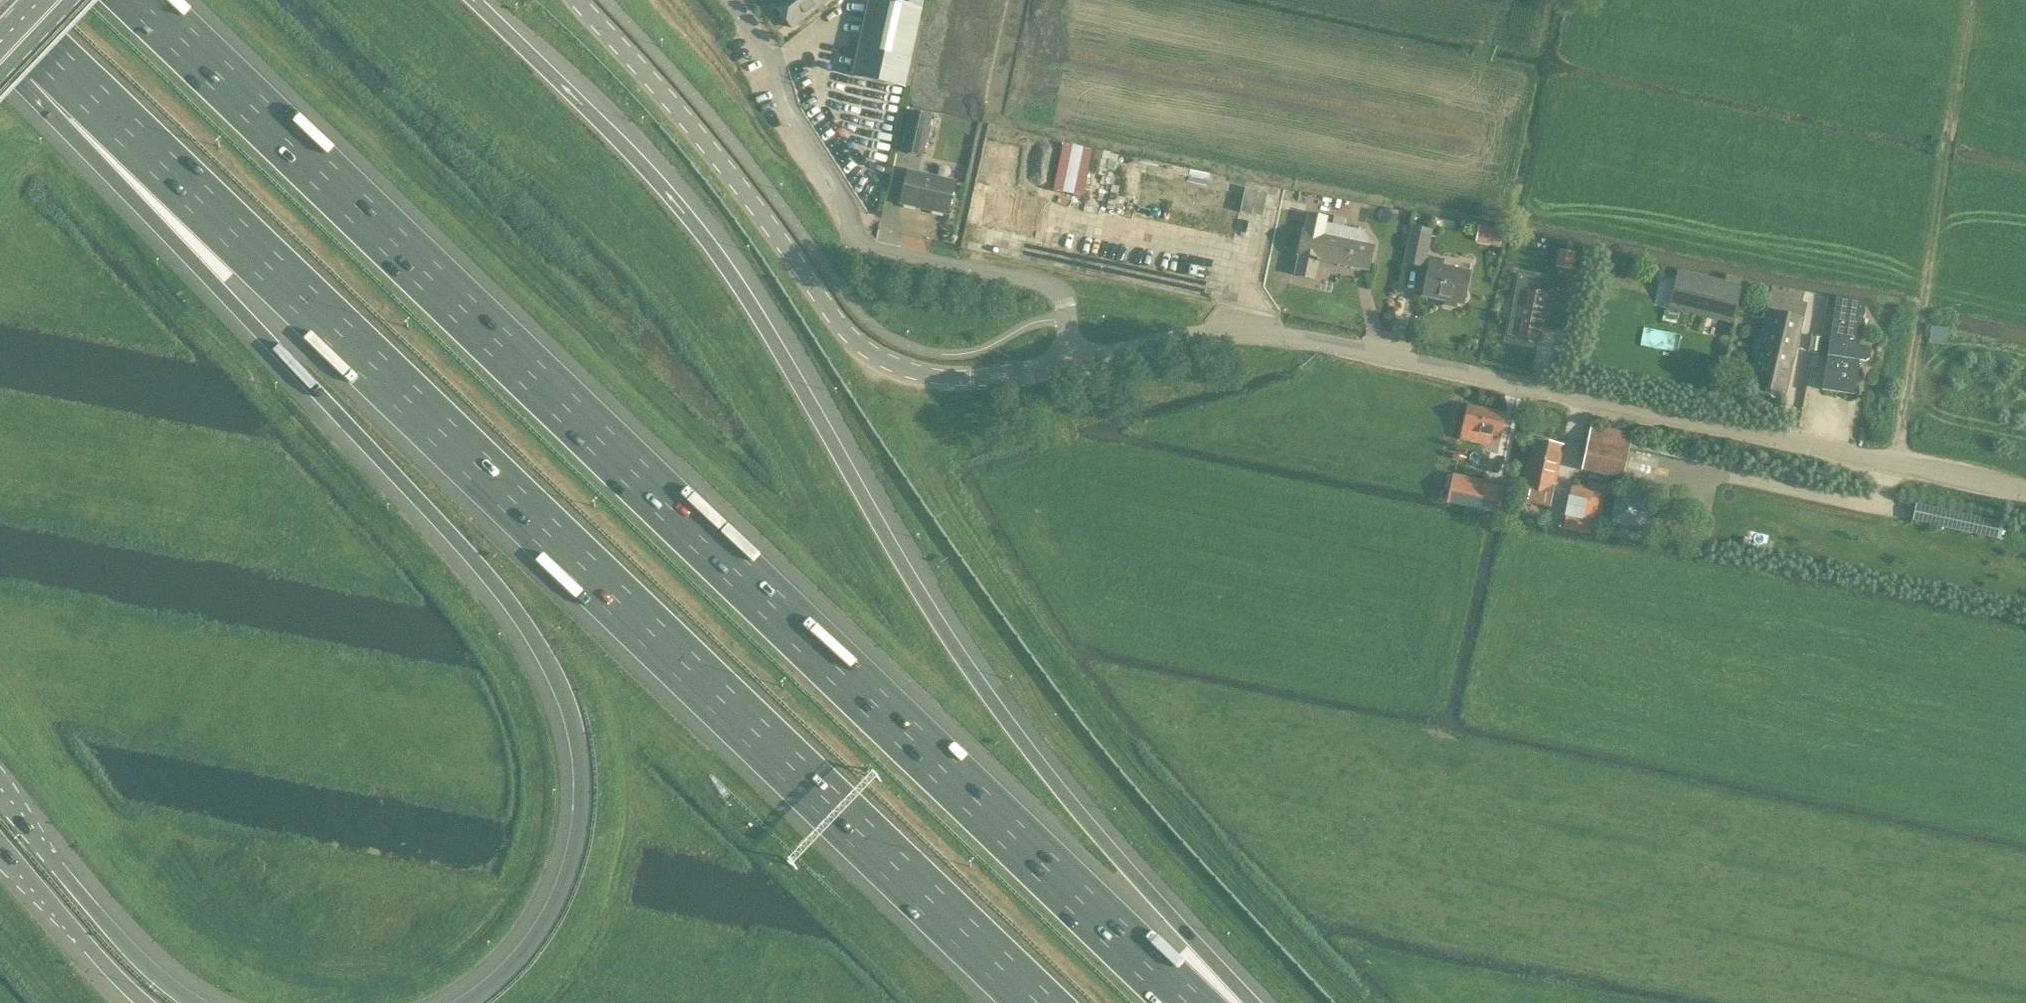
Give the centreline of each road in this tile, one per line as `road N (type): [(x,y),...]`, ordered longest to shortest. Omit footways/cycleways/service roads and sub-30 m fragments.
road 1 (motorway): [(1187,1002),(140,0)]
road 2 (motorway): [(38,45),(1037,1002)]
road 3 (motorway): [(1239,1002),(975,680),(764,321),(710,244),(658,181),(473,0)]
road 4 (motorway): [(38,45),(219,289),(503,594),(558,681),(579,746),(578,842),(532,943),(467,1002)]
road 5 (unclassified): [(2025,492),(1295,337),(1234,334),(1078,364)]
road 6 (unclassified): [(1078,364),(944,378),(900,367),(863,347),(697,130),(578,0)]
road 7 (unclassified): [(1078,364),(1065,300),(1051,287),(863,246),(772,61),(728,0)]
road 8 (motorway): [(194,1002),(112,931),(0,798)]
road 9 (motorway): [(0,841),(146,1002)]

